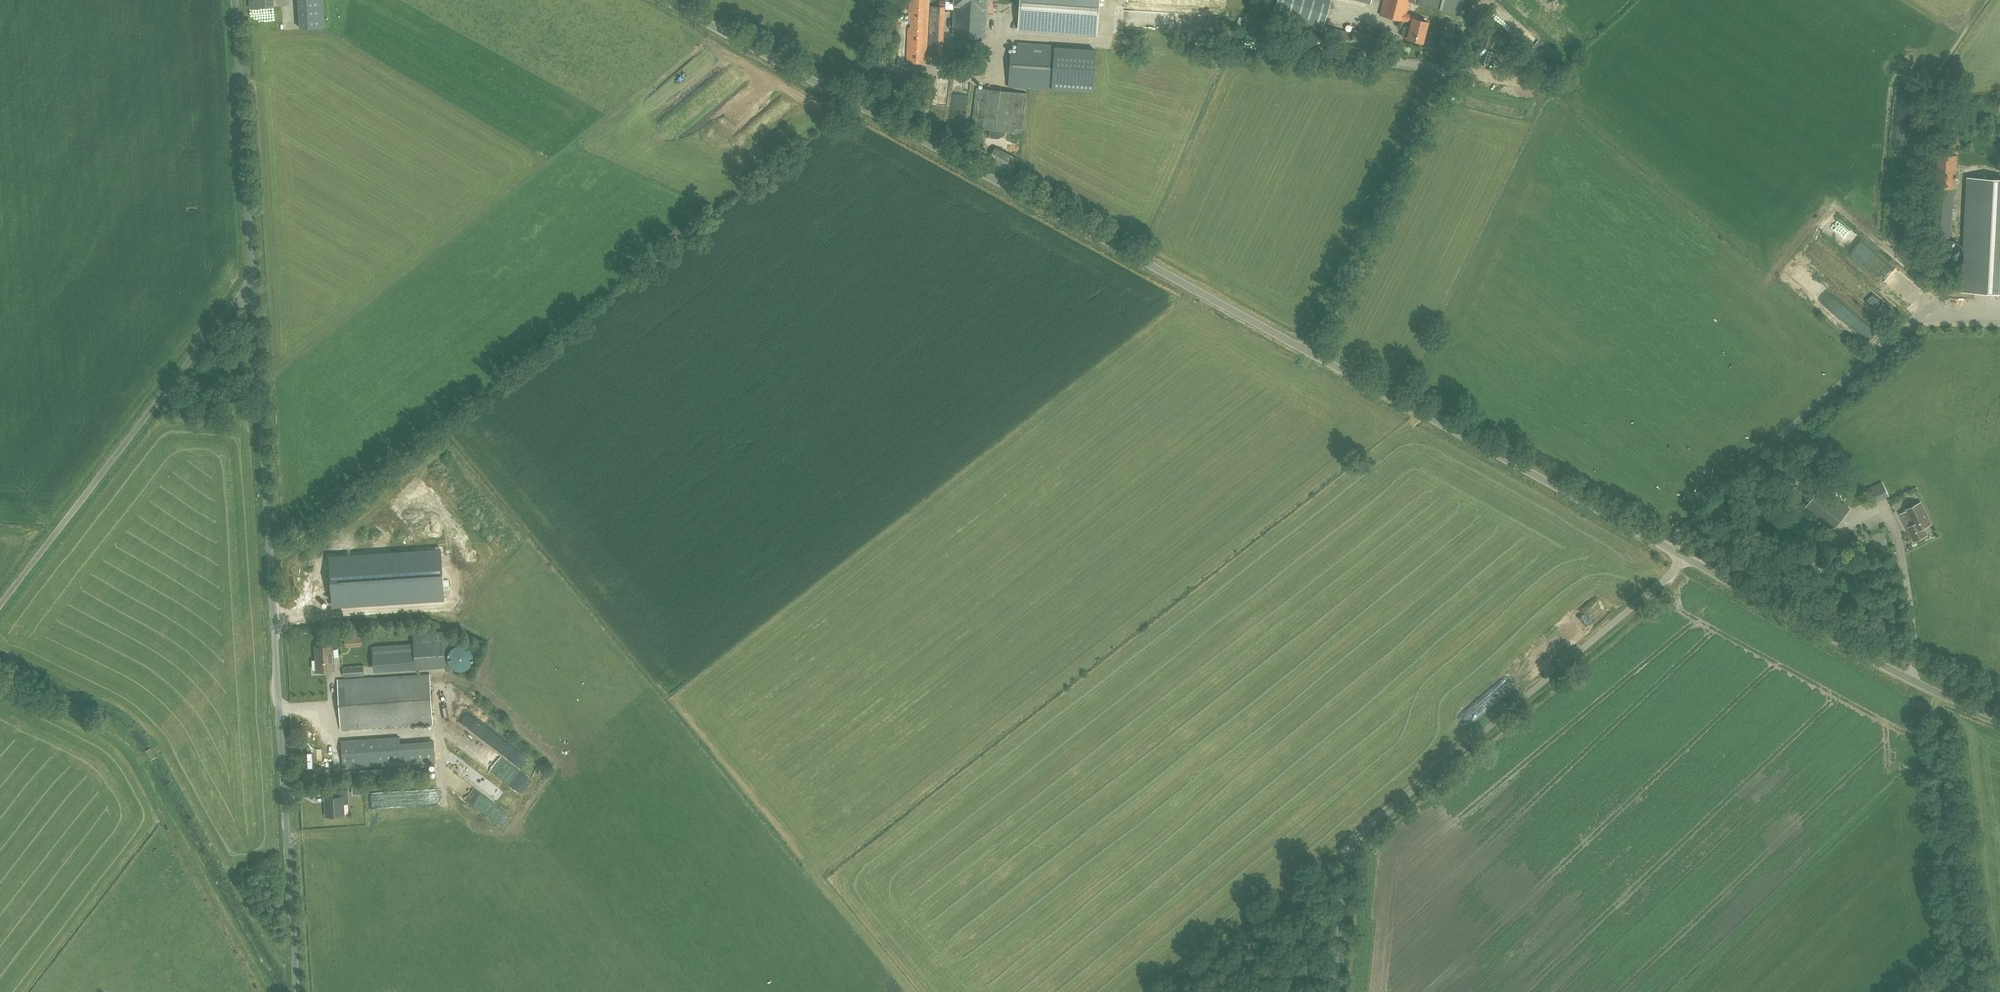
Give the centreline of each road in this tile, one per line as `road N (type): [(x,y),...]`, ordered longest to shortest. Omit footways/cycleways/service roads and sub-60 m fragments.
road 1 (unclassified): [(1690,556),(667,0)]
road 2 (unclassified): [(296,991),(252,291)]
road 3 (unclassified): [(1324,991),(1339,853),(1690,556)]
road 4 (unclassified): [(252,291),(0,602)]
road 5 (unclassified): [(1999,717),(1690,556)]
road 6 (track): [(1928,683),(1970,991)]
road 7 (unclassified): [(252,291),(234,0)]
road 8 (track): [(1339,853),(1173,991)]

